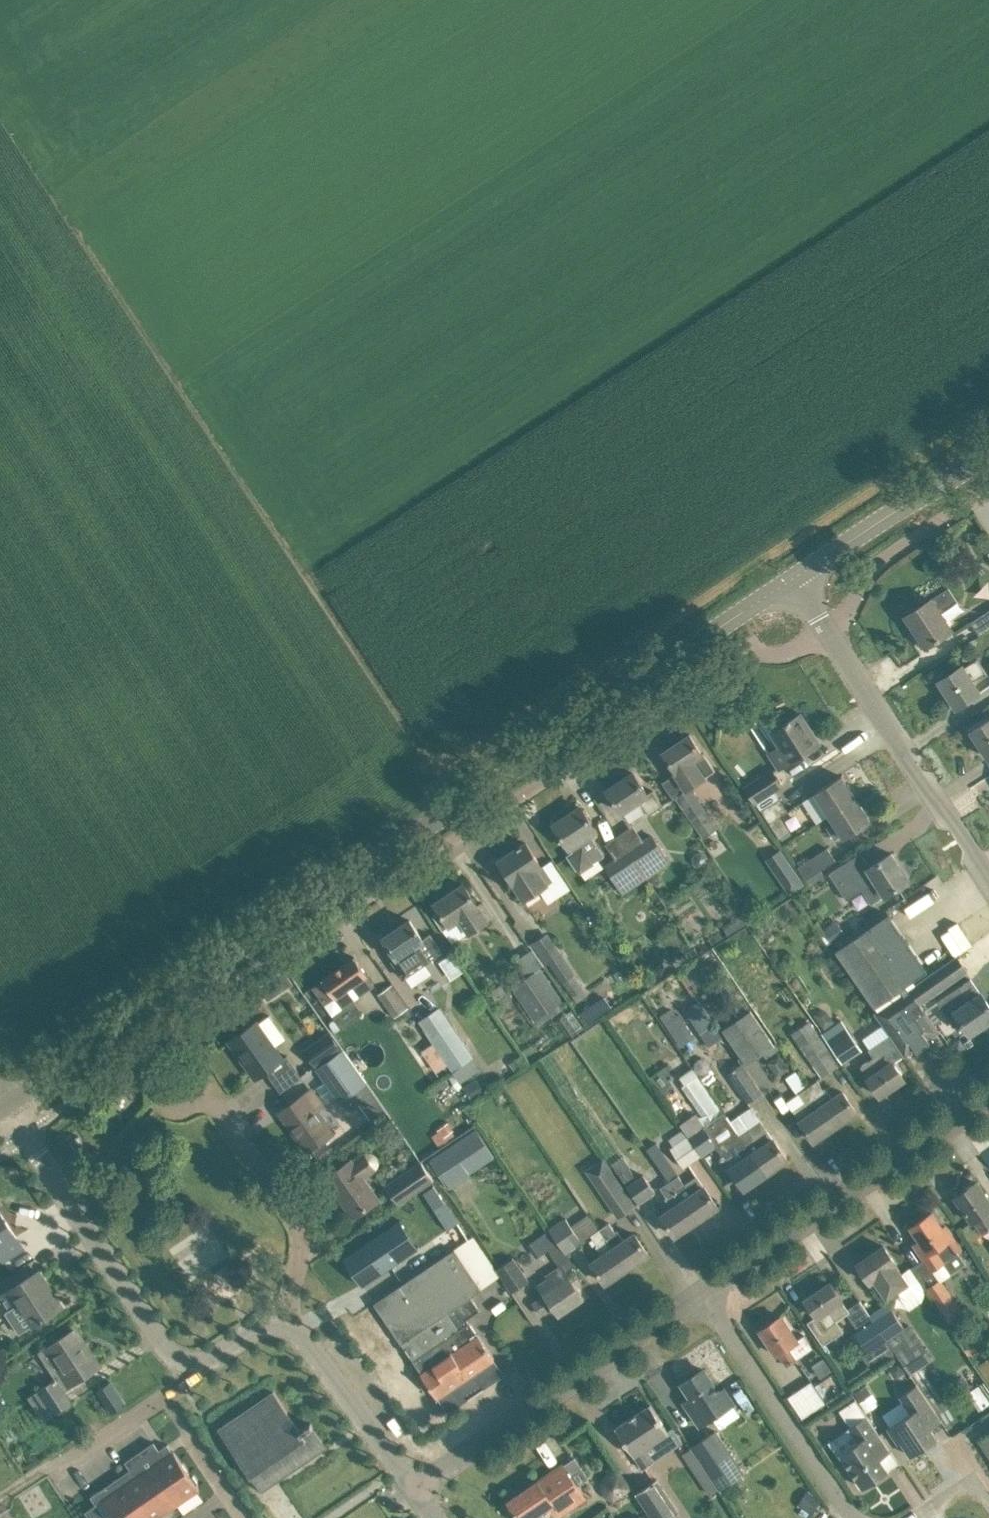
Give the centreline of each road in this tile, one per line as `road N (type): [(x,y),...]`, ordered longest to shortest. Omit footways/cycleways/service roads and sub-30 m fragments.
road 1 (residential): [(297,1310),(299,1244),(285,1199),(210,1096),(178,1088),(157,1039),(725,662),(749,651),(785,659),(833,626)]
road 2 (tertiary): [(7,1106),(800,573)]
road 3 (residential): [(695,1299),(988,1097)]
road 4 (residential): [(422,1479),(695,1299)]
road 5 (tertiary): [(189,1369),(7,1106)]
road 6 (residential): [(988,874),(833,626)]
road 7 (residential): [(855,1517),(695,1299)]
road 8 (tertiary): [(800,573),(988,448)]
road 9 (tertiary): [(422,1479),(330,1337),(297,1310)]
road 10 (residential): [(833,626),(881,562),(988,495)]
road 11 (residential): [(67,1459),(165,1396),(189,1369)]
road 12 (tertiary): [(297,1310),(189,1369)]

